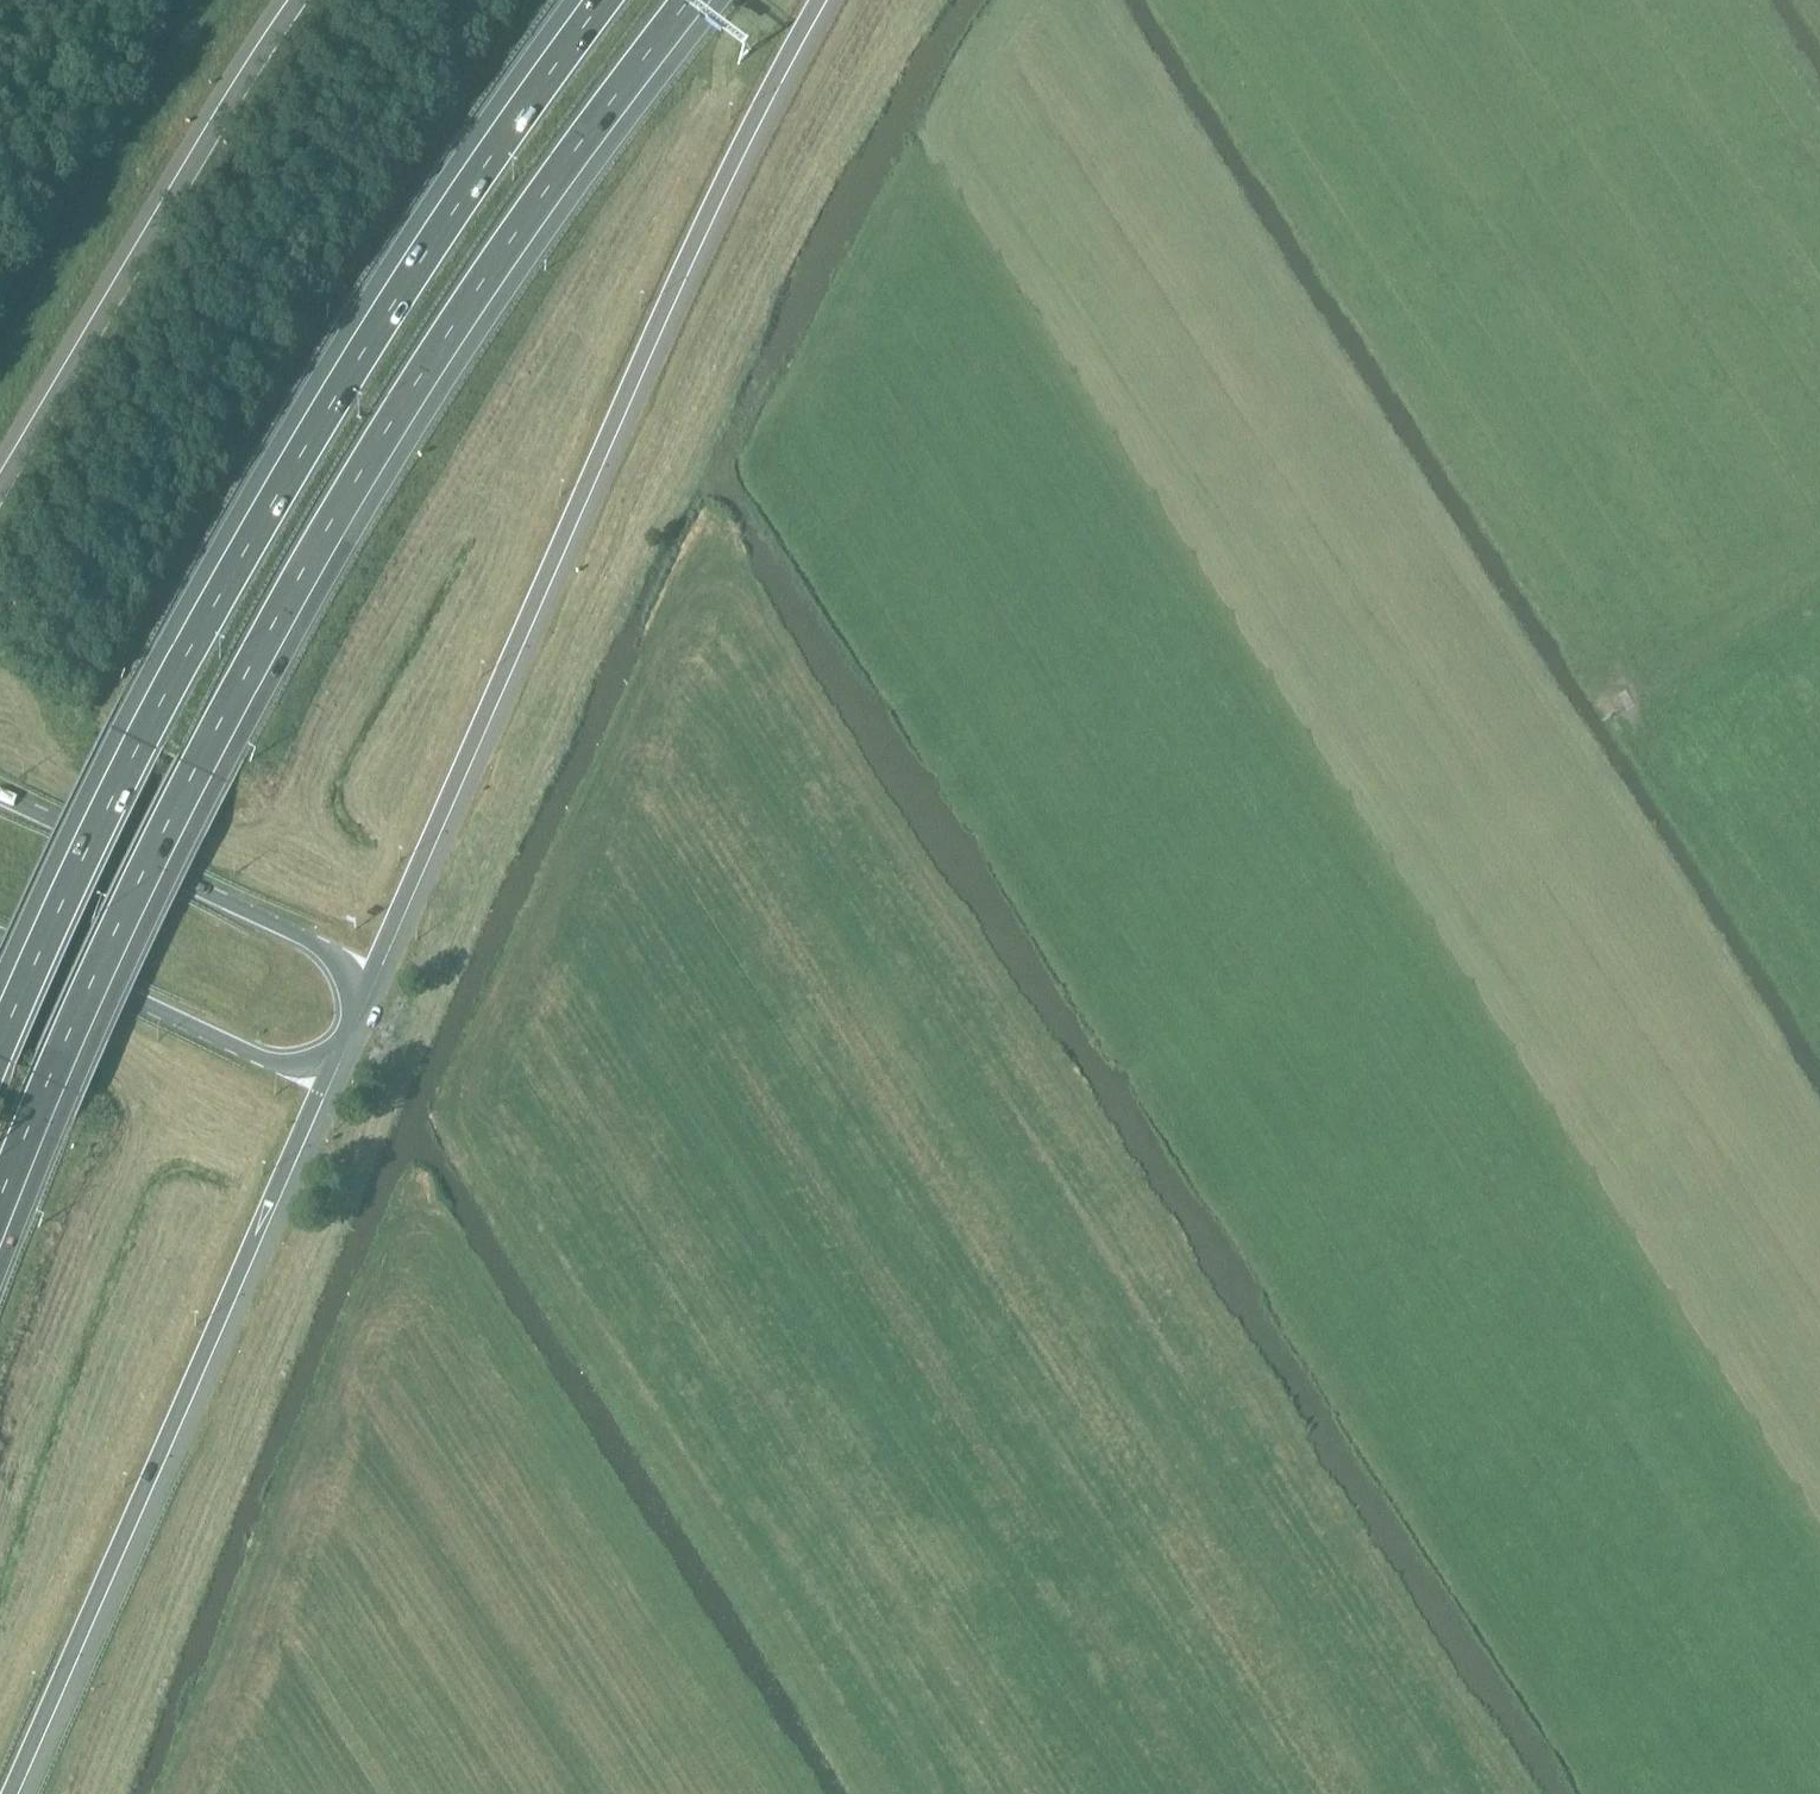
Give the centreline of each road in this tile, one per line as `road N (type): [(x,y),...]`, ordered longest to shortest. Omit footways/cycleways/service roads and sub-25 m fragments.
road 1 (motorway): [(0,1216),(202,772),(350,508),(467,321),(701,0)]
road 2 (motorway): [(607,0),(421,260),(287,475),(139,747),(0,1047)]
road 3 (motorway): [(362,992),(762,108),(824,0)]
road 4 (motorway): [(11,1793),(328,1069)]
road 5 (motorway): [(296,0),(0,488)]
road 6 (secondary): [(362,992),(331,954),(0,797)]
road 7 (secondary): [(0,937),(295,1071),(328,1069)]

